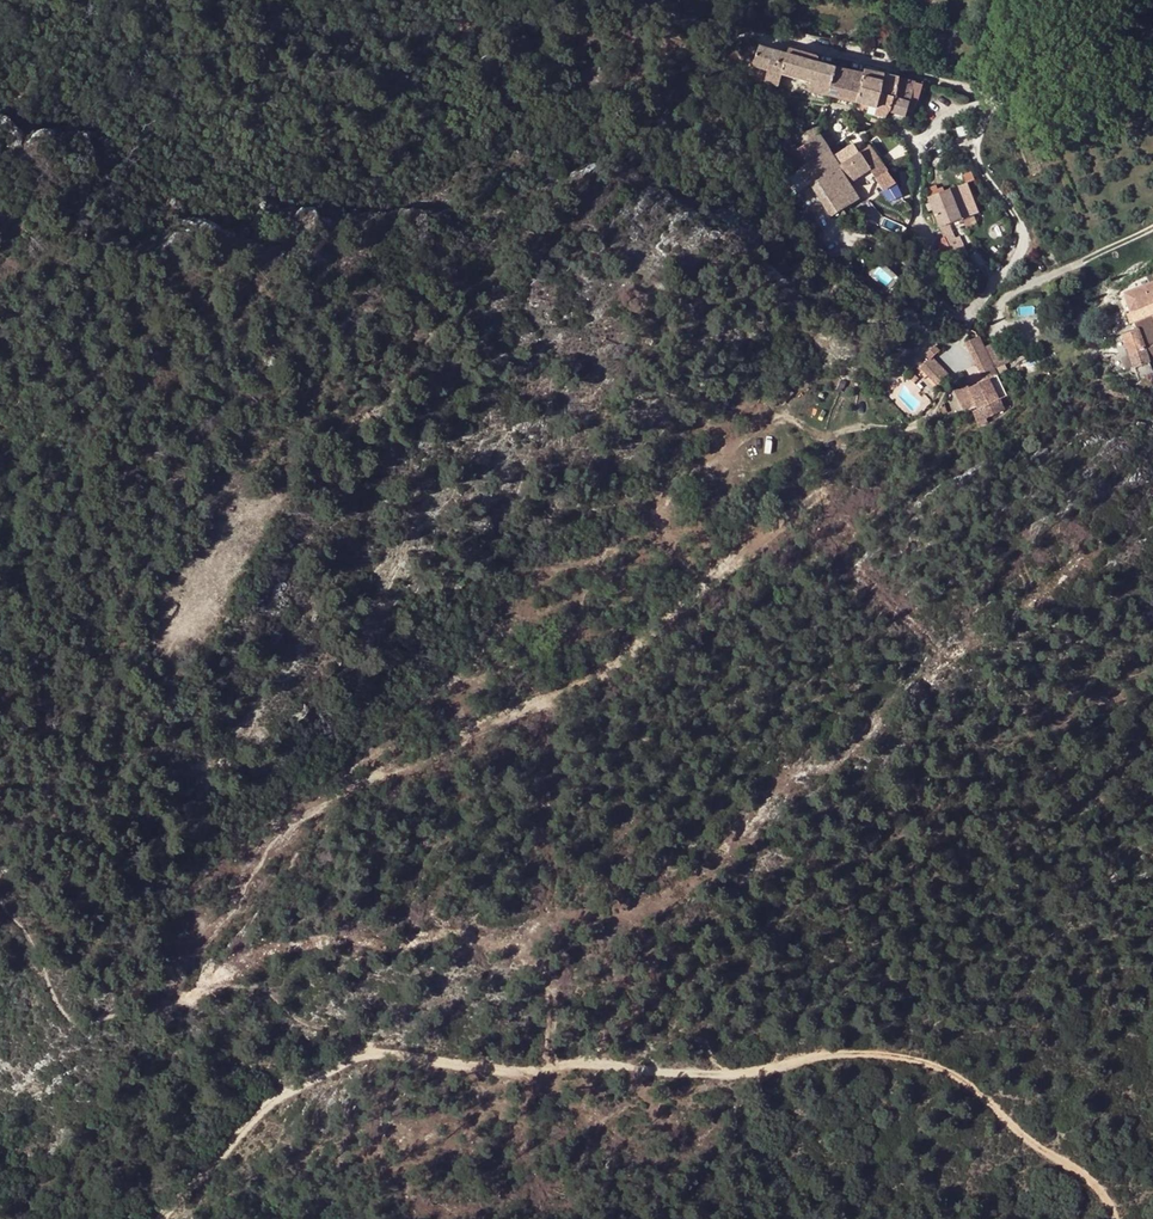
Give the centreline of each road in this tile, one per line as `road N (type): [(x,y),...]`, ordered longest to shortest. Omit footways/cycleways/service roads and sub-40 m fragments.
road 1 (track): [(1115,1218),(1113,1205),(959,1079),(910,1059),(805,1057),(727,1075),(579,1061),(522,1076),(396,1054),(358,1058),(272,1104),(162,1218)]

